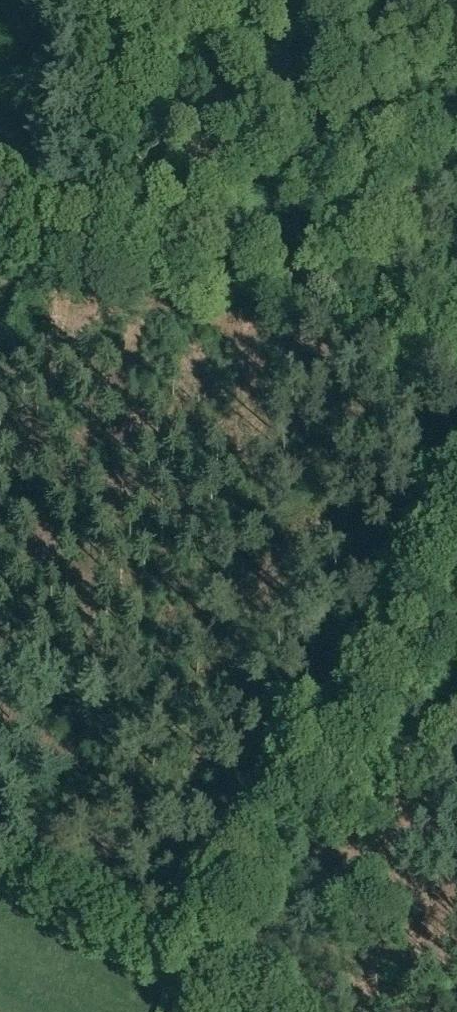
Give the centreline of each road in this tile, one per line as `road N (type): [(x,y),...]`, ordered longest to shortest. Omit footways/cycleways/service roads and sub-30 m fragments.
road 1 (tertiary): [(456,365),(0,196)]

